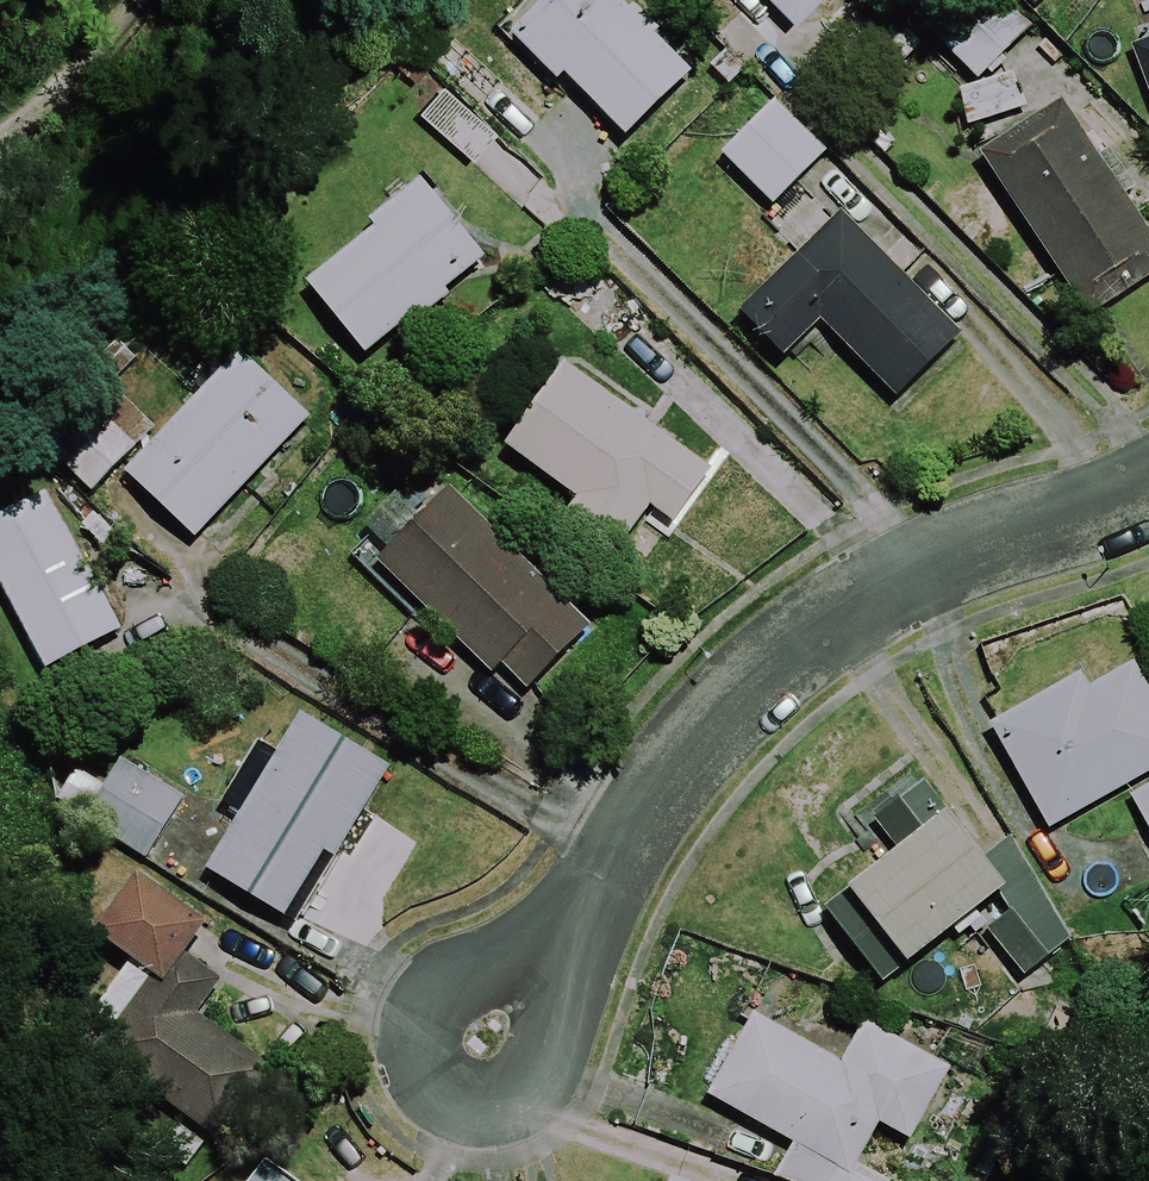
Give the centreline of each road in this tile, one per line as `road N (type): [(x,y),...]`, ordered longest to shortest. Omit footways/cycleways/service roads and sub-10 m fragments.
road 1 (residential): [(558,963),(723,719),(788,642),(905,572),(1148,475)]
road 2 (residential): [(558,963),(449,986),(427,1001),(409,1053),(420,1077),(466,1104),(497,1106),(523,1093),(556,1018)]

